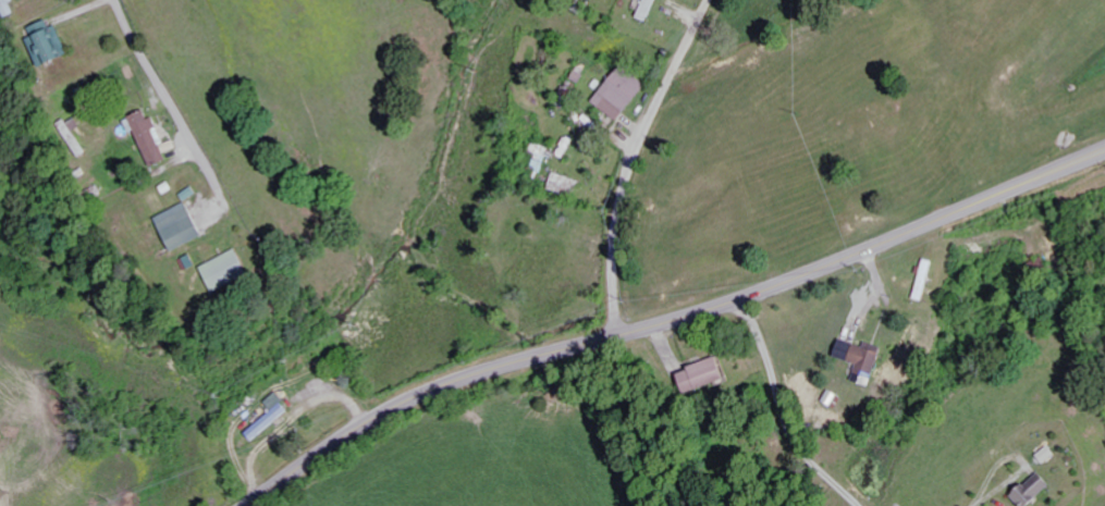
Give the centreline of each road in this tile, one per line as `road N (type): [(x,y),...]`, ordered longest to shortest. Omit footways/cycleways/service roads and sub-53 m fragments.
road 1 (tertiary): [(1104,150),(712,308),(430,391),(246,505)]
road 2 (residential): [(616,335),(610,281),(618,202),(710,0)]
road 3 (residential): [(117,0),(221,189)]

